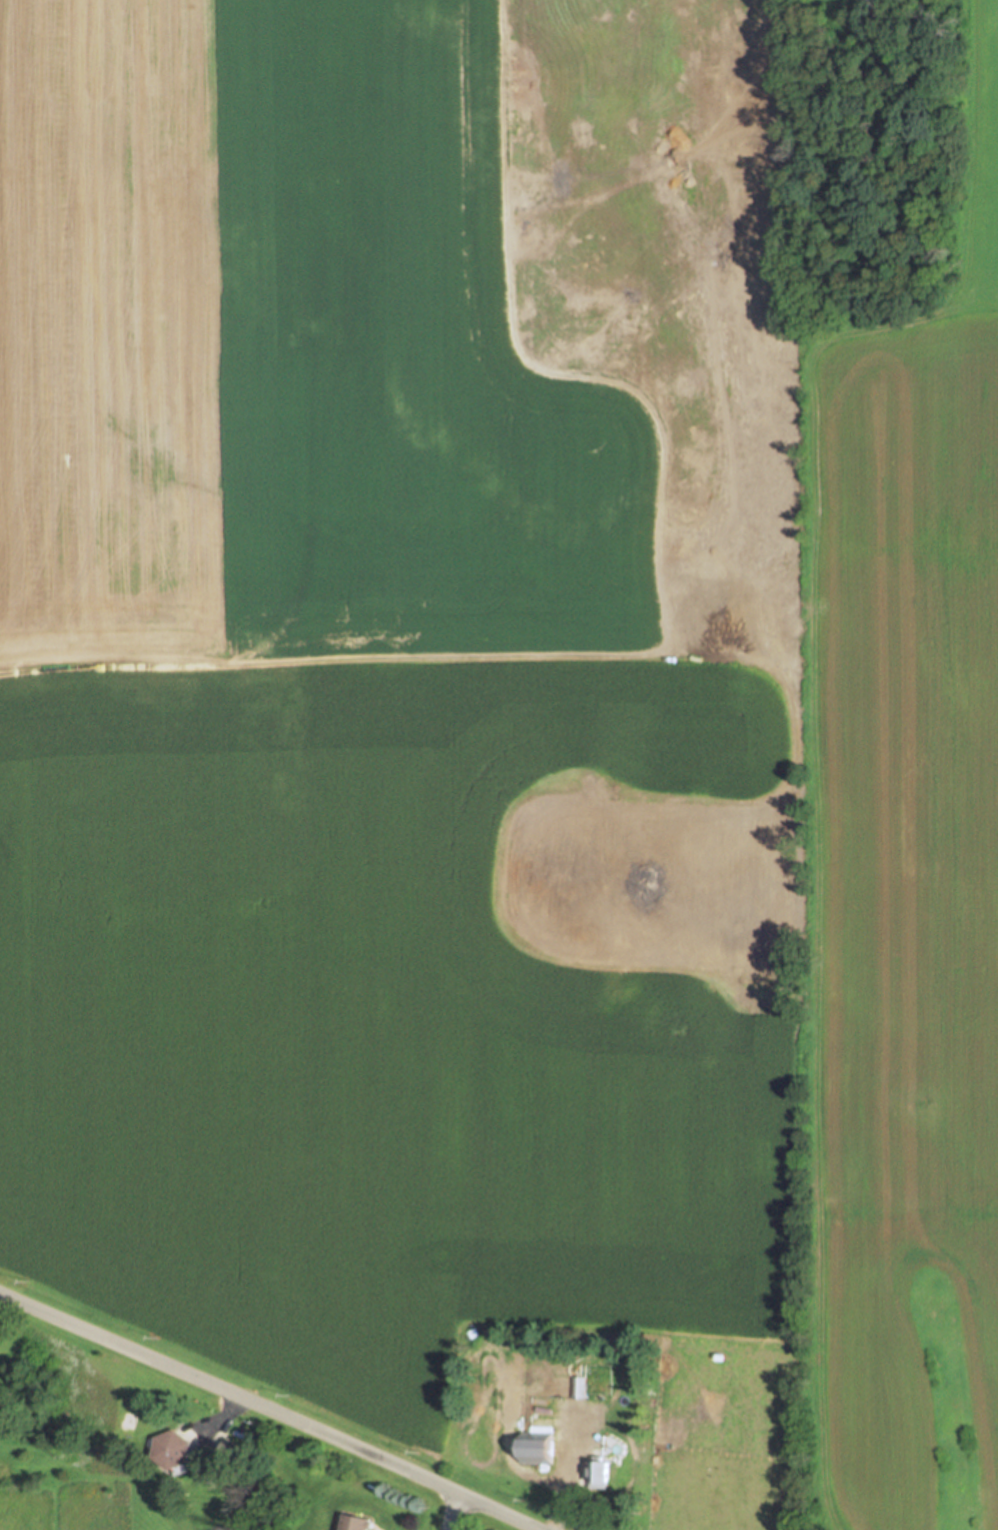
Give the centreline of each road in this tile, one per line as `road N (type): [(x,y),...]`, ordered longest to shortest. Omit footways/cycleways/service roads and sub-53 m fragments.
road 1 (residential): [(535,1529),(0,1293)]
road 2 (track): [(360,669),(0,672)]

